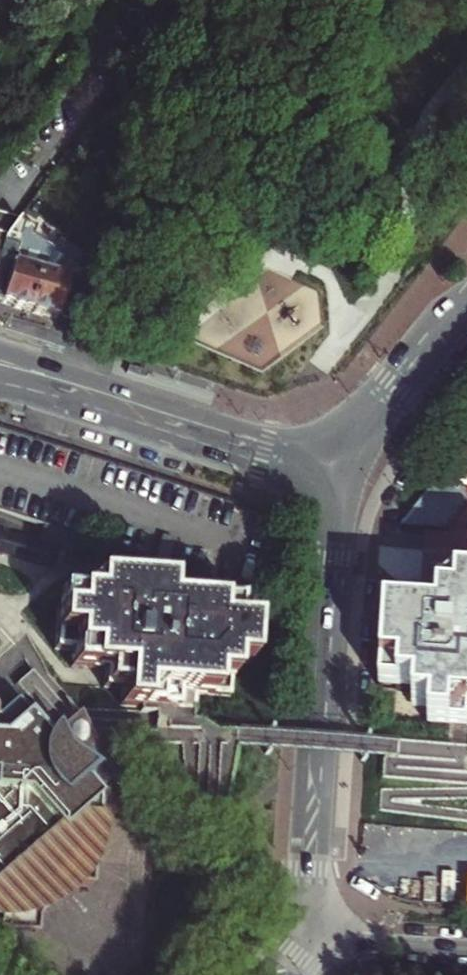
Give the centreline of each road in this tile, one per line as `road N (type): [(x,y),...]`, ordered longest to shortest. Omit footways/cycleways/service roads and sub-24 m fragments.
road 1 (secondary): [(304,932),(341,472)]
road 2 (secondary): [(341,472),(287,443),(0,353)]
road 3 (secondary): [(0,383),(263,462),(341,472)]
road 4 (secondary): [(466,307),(341,472)]
road 5 (tertiary): [(304,932),(466,945)]

